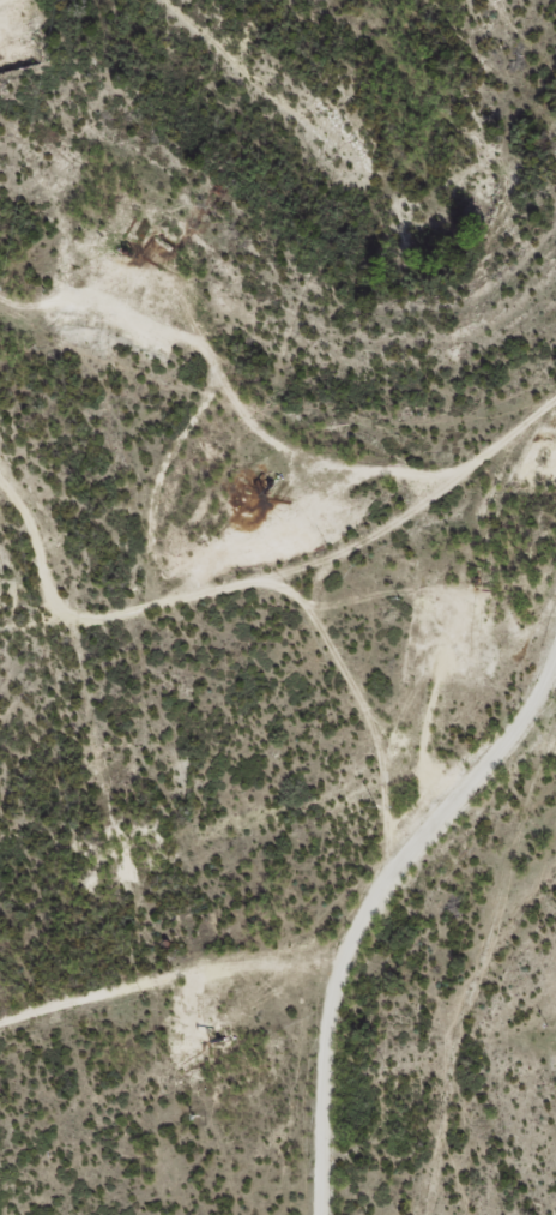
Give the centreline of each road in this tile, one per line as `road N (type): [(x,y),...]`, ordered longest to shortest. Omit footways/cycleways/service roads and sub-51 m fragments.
road 1 (residential): [(0,619),(59,624),(336,606),(555,455)]
road 2 (residential): [(369,1214),(371,1144),(389,1108),(409,758)]
road 3 (residential): [(0,1037),(175,978),(307,957),(400,922)]
road 4 (residential): [(555,776),(409,758),(336,606)]
road 5 (residential): [(314,0),(282,37),(234,43),(173,0)]
road 6 (residential): [(0,502),(59,576),(59,624)]

